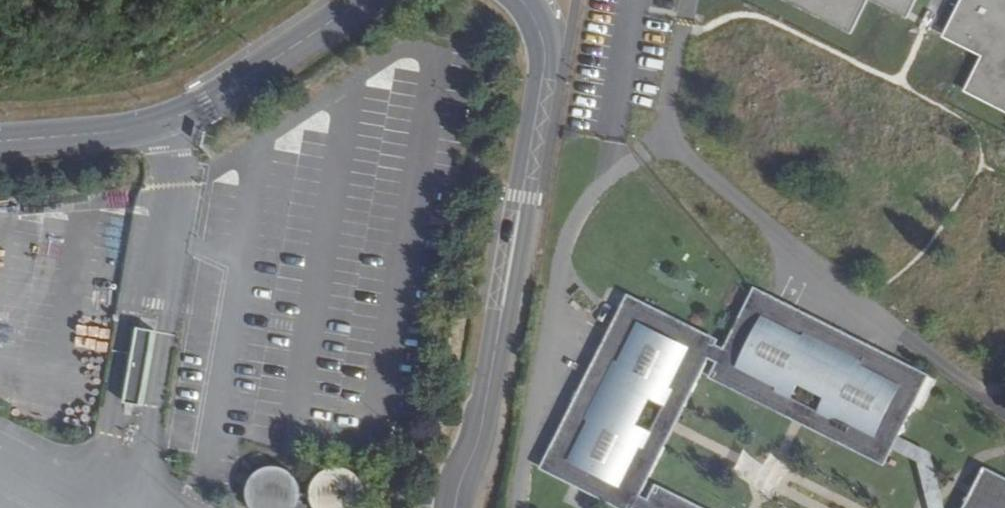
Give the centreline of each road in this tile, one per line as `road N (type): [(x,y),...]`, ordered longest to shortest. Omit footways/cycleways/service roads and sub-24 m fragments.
road 1 (unclassified): [(455,507),(482,430),(547,53),(537,17),(522,0)]
road 2 (unclassified): [(366,0),(174,119),(0,139)]

